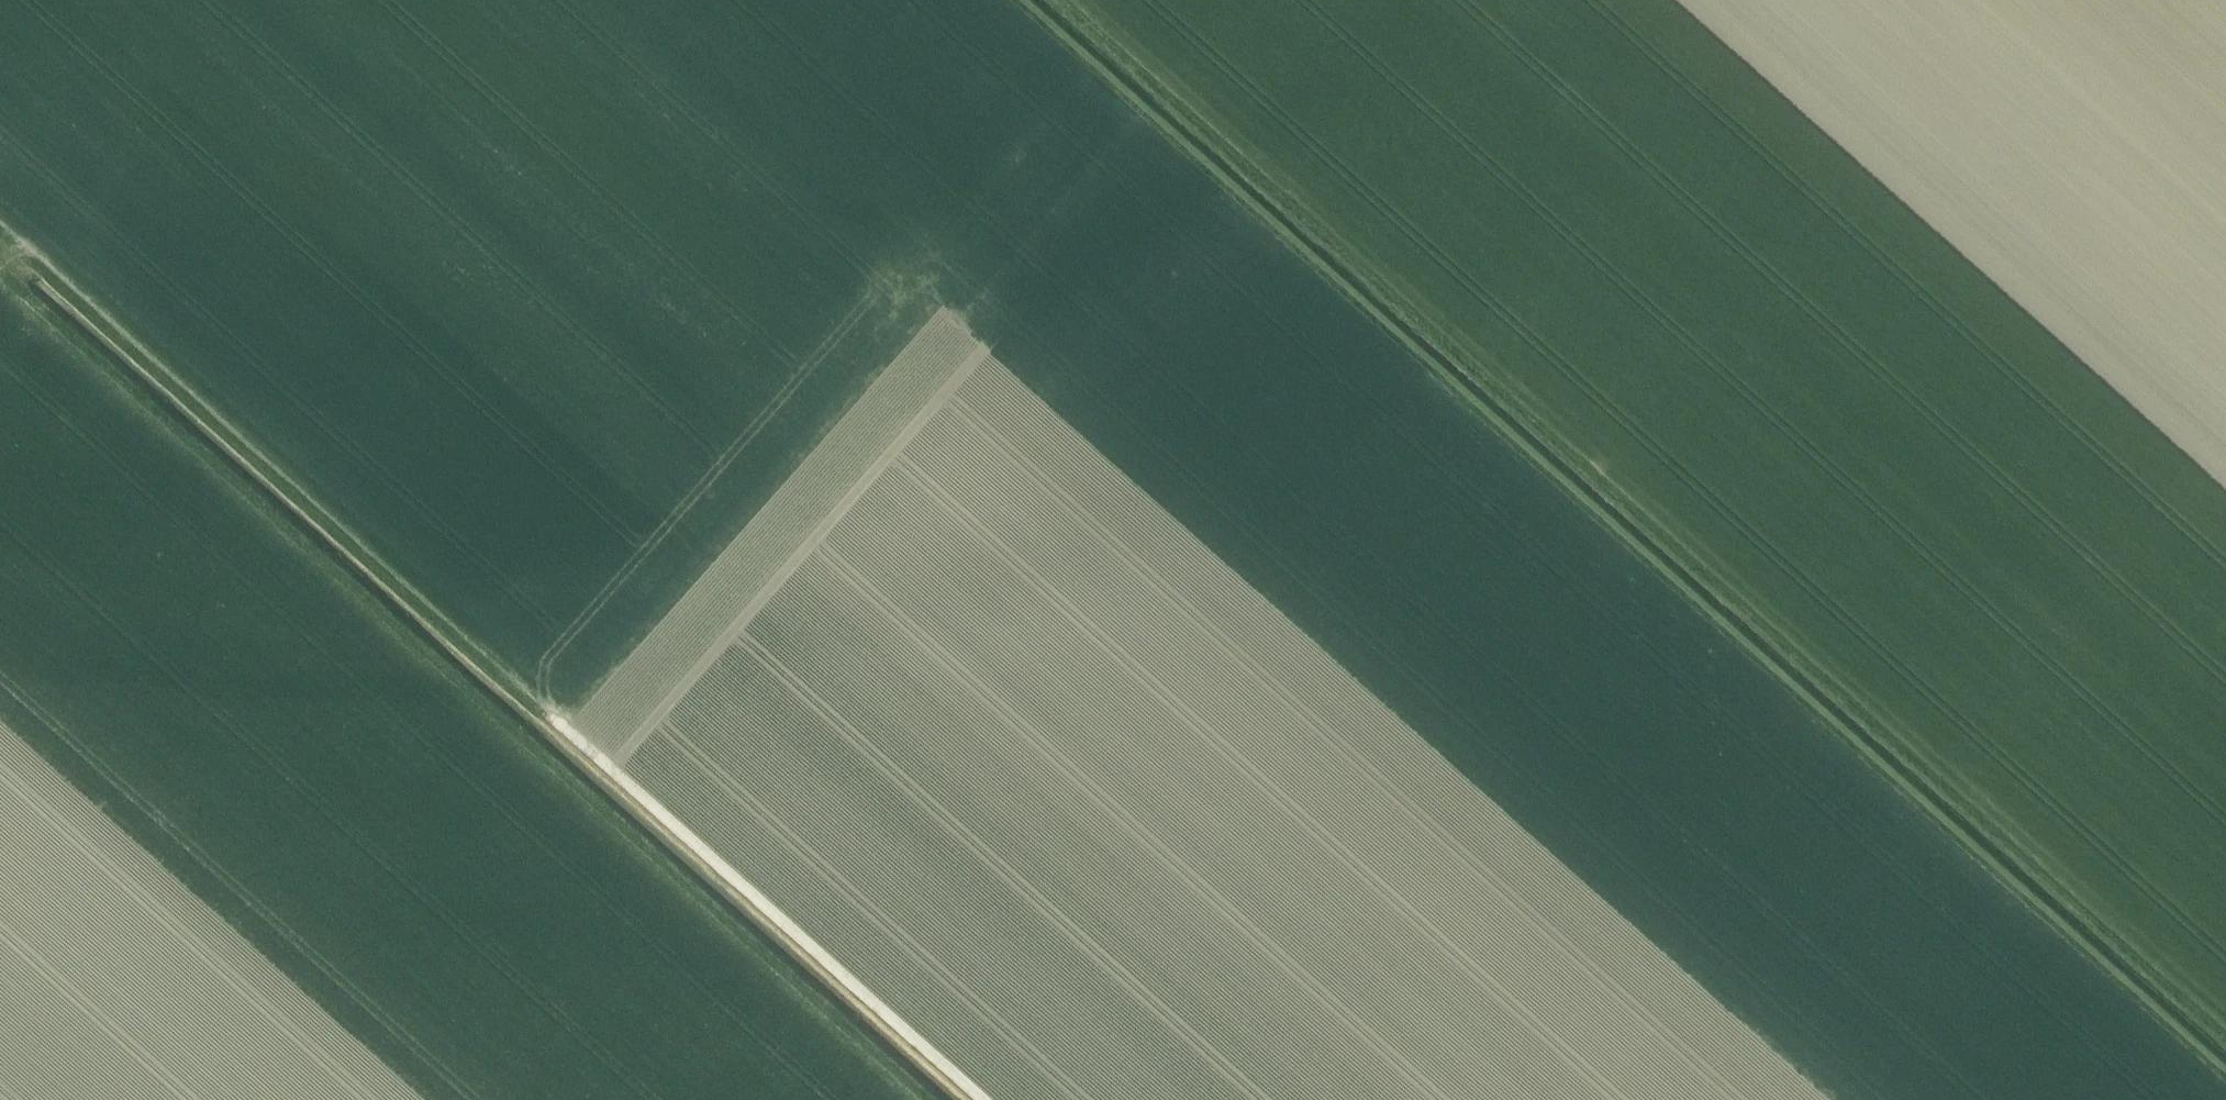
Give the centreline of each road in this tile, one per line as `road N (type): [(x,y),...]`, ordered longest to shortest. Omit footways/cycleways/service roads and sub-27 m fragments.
road 1 (track): [(983,1099),(552,716)]

